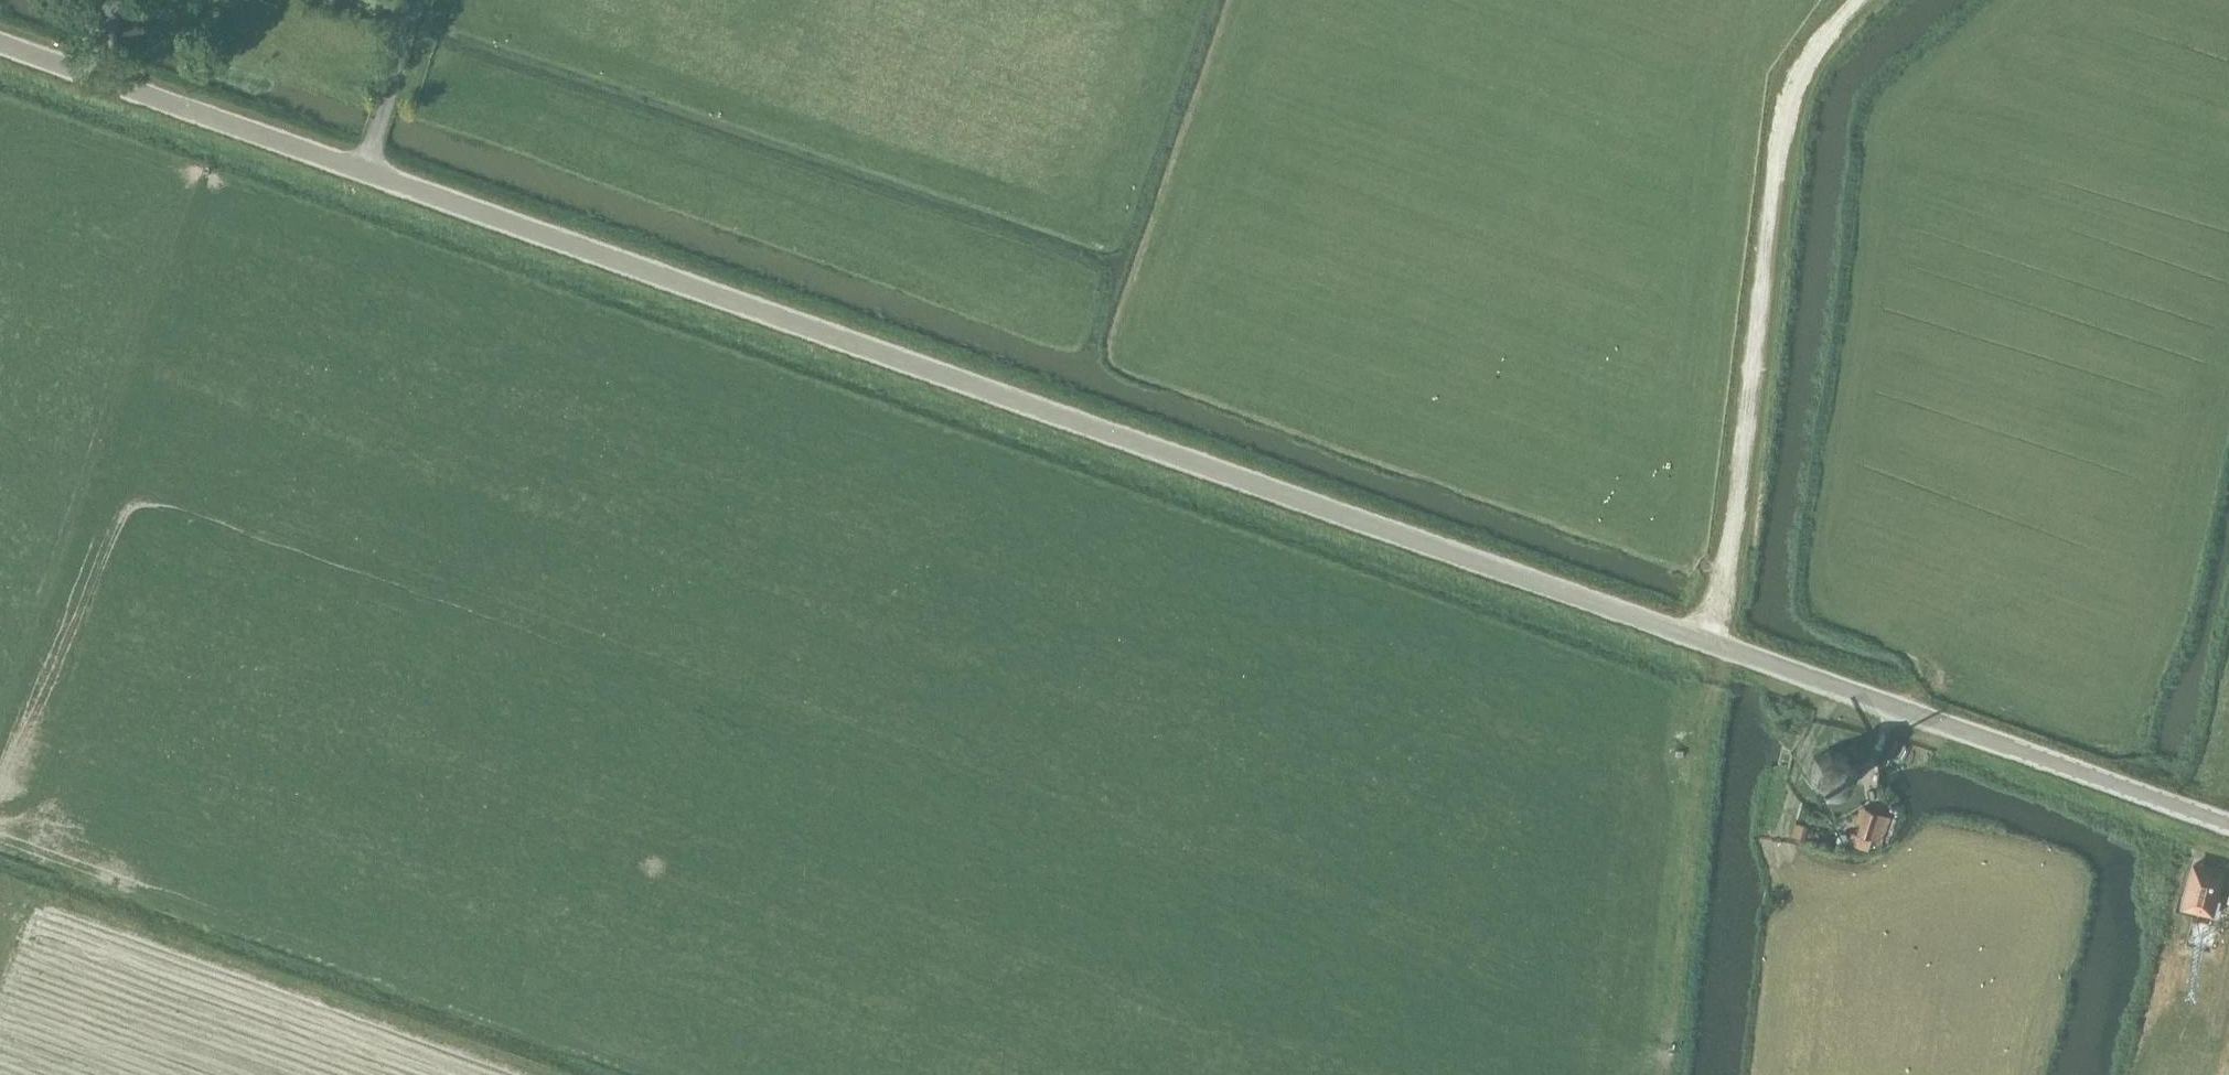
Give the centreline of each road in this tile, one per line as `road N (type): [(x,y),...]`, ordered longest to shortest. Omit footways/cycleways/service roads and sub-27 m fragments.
road 1 (unclassified): [(2228,825),(0,56)]
road 2 (track): [(1855,0),(1797,76),(1734,530),(1709,644)]
road 3 (track): [(1719,648),(1671,1074)]

